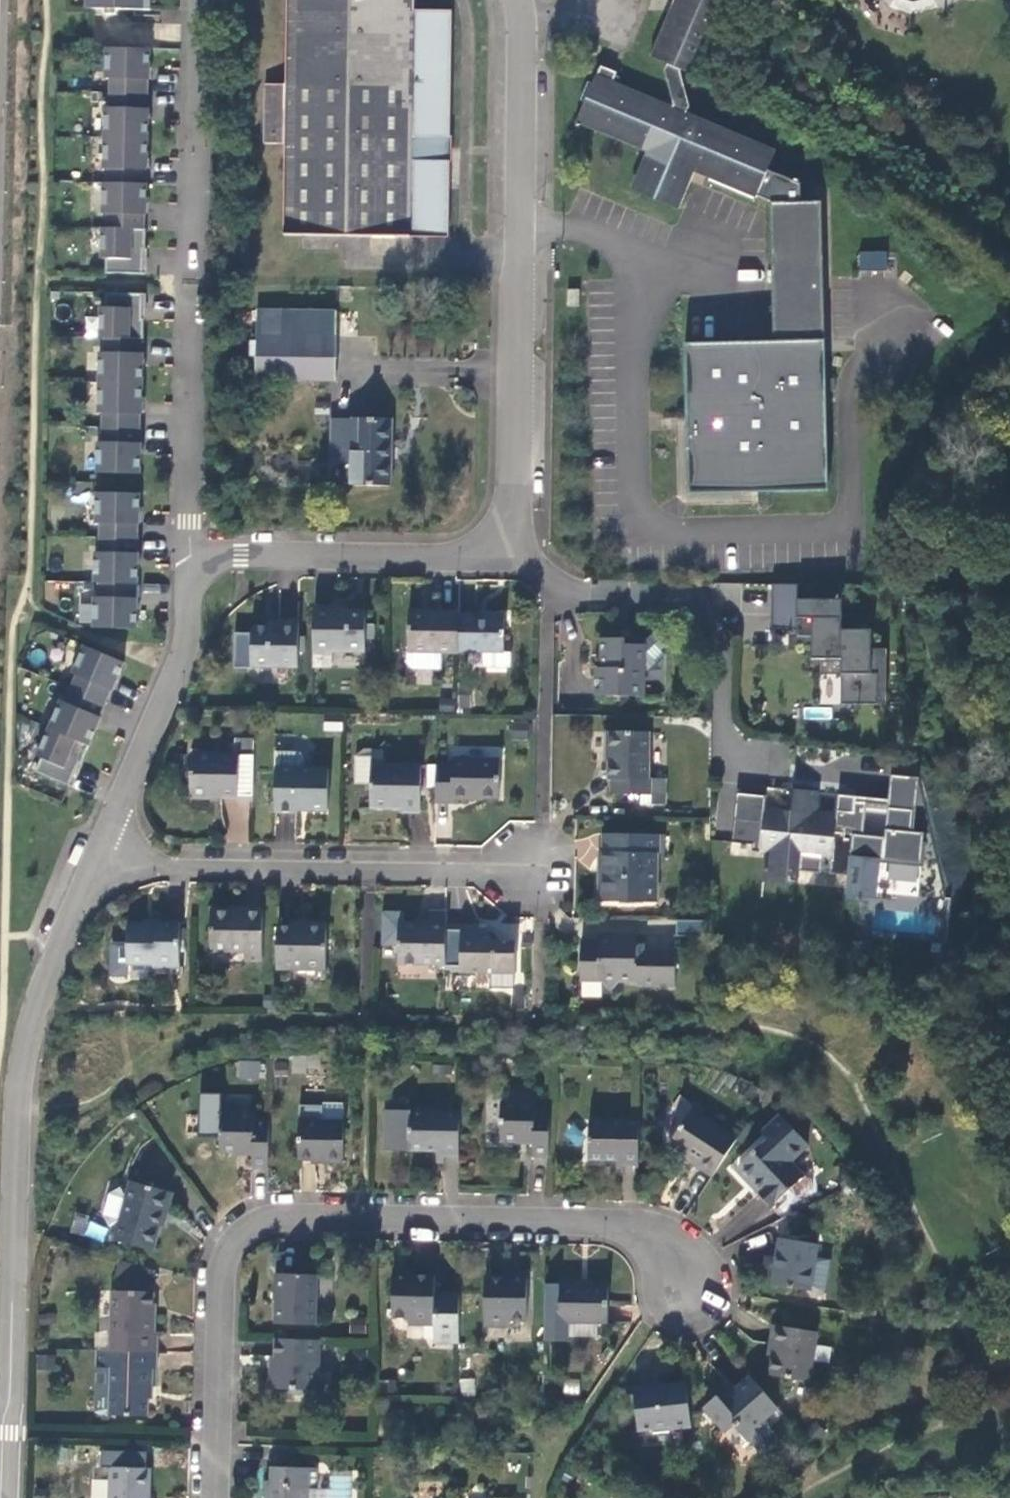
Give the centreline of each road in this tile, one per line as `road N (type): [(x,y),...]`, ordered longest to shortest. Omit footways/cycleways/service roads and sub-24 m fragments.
road 1 (residential): [(215,1497),(221,1280),(237,1239),(253,1226),(278,1219),(638,1229),(665,1244),(692,1298)]
road 2 (residential): [(7,1497),(18,1068),(105,846)]
road 3 (residential): [(193,583),(198,37)]
road 4 (residential): [(496,537),(510,510),(513,479),(525,0)]
road 5 (residential): [(105,846),(169,872),(540,875)]
road 6 (residential): [(496,537),(545,584),(578,595),(688,596),(723,645),(728,751),(785,764)]
road 7 (residential): [(193,583),(214,560),(446,559),(496,537)]
road 8 (residential): [(105,846),(179,665),(193,583)]

